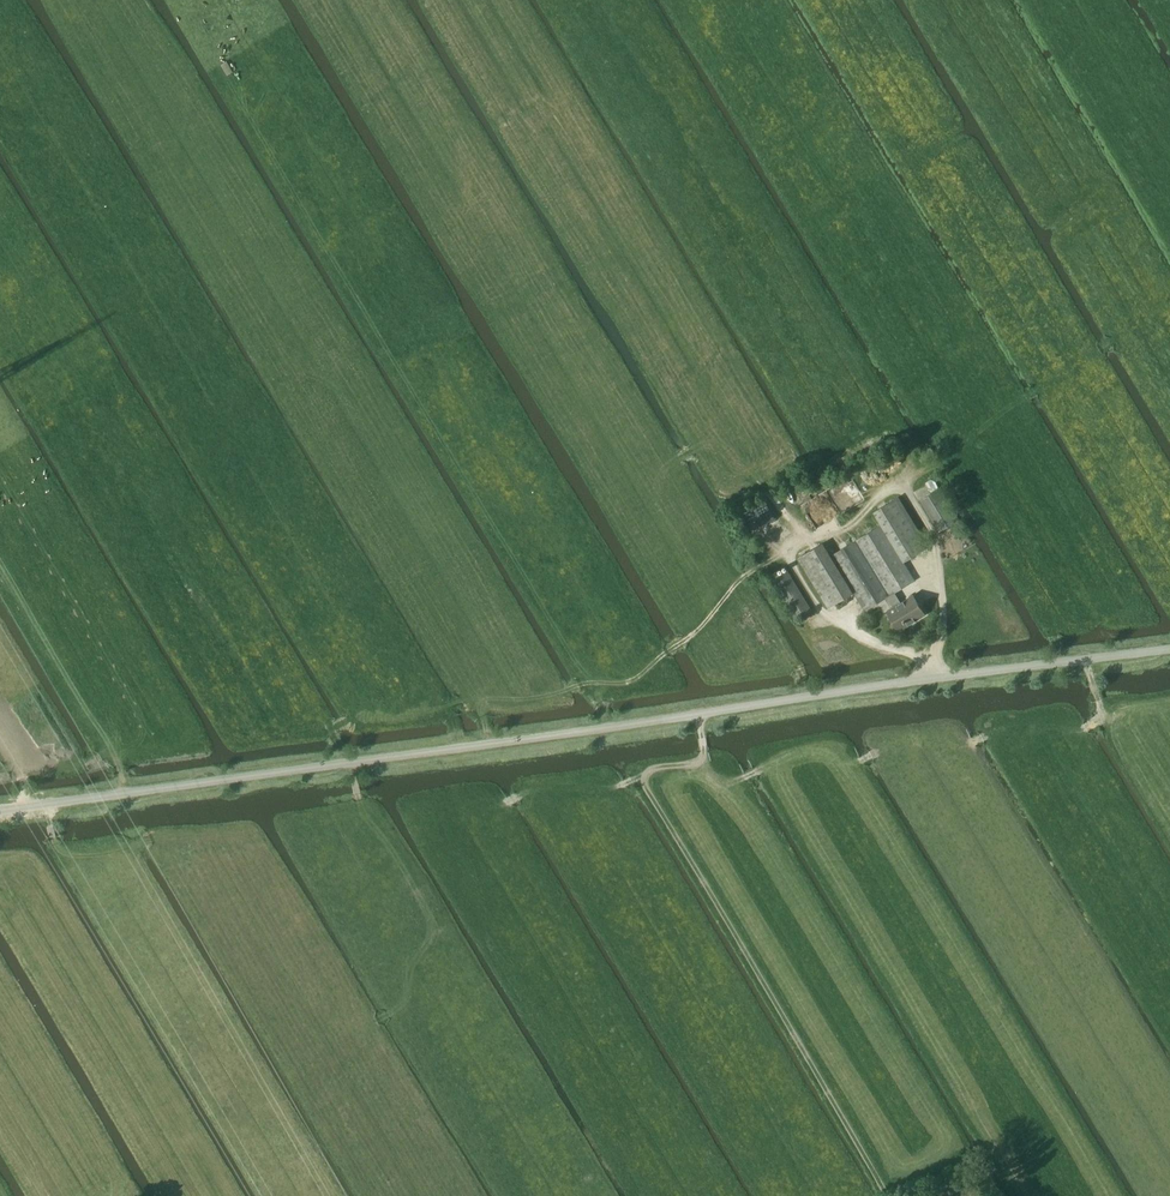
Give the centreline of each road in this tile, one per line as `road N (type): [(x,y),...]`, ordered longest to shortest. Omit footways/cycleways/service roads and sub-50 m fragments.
road 1 (unclassified): [(0,812),(1169,649)]
road 2 (track): [(698,714),(704,761),(654,772),(659,811),(884,1189)]

